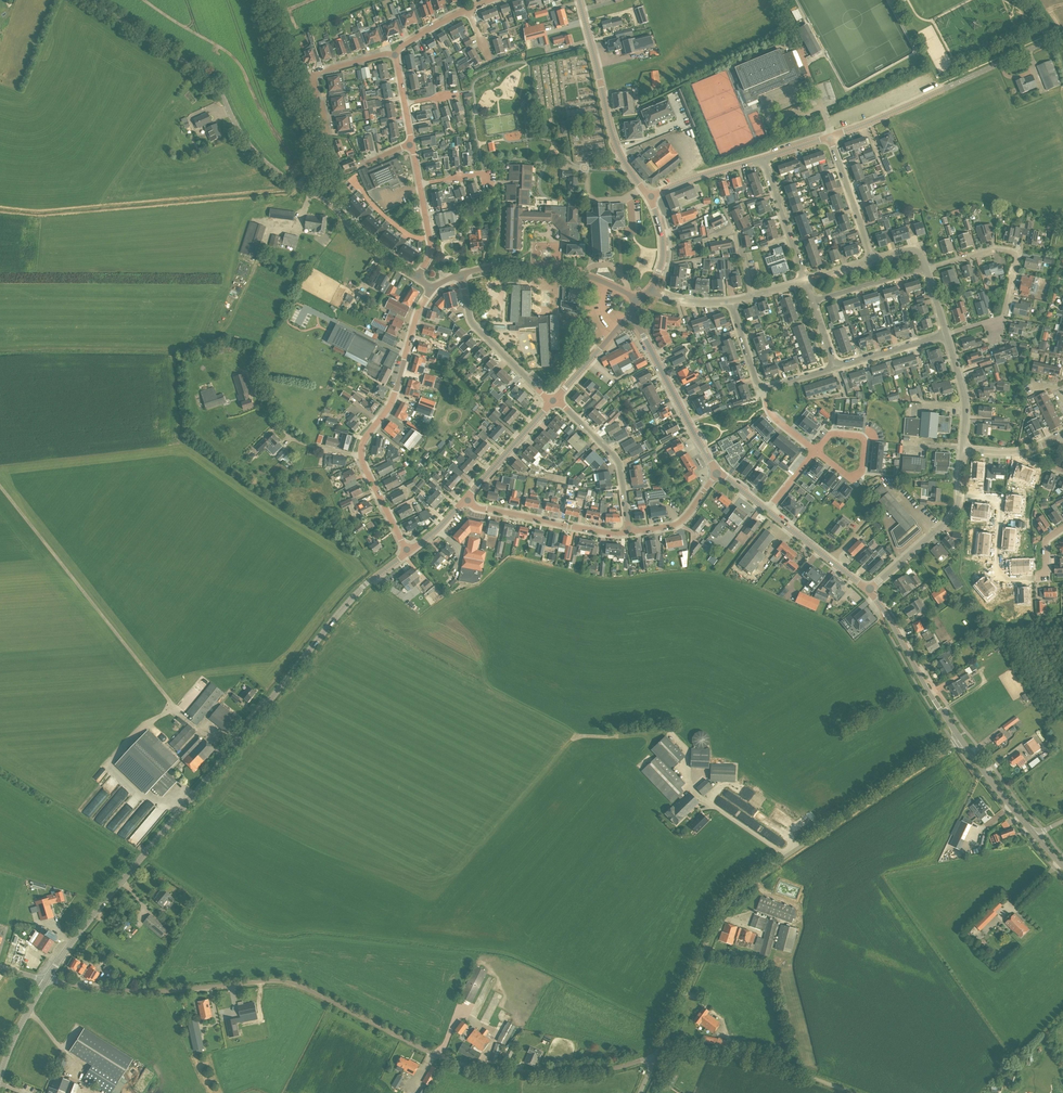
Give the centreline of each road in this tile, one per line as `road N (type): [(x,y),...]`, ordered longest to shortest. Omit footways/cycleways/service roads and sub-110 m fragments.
road 1 (unclassified): [(656,1056),(582,1072),(482,1069),(439,1058),(289,982),(145,990),(46,980)]
road 2 (tertiary): [(46,980),(350,600),(407,553)]
road 3 (unclassified): [(663,1041),(712,924),(741,887),(961,739)]
road 4 (unclassified): [(298,184),(243,137),(211,80),(92,0)]
road 5 (residential): [(927,270),(997,249),(1017,254),(1003,317),(946,334)]
road 6 (residential): [(959,493),(1001,503),(1001,578),(1040,577),(1046,544),(1062,528)]
road 7 (tertiary): [(649,197),(613,136),(580,0)]
road 8 (unclassified): [(856,1092),(767,1060),(663,1041)]
road 9 (residential): [(362,455),(394,397),(431,288)]
road 10 (tertiary): [(718,472),(629,316)]
road 11 (tertiary): [(961,739),(869,590)]
road 12 (residential): [(628,532),(465,500)]
road 13 (residential): [(552,403),(476,328),(460,276)]
road 14 (residential): [(628,532),(617,460),(556,398)]
road 15 (residential): [(417,278),(298,184)]
road 16 (residential): [(327,132),(314,74),(395,52)]
road 17 (residential): [(596,278),(511,267),(460,276)]
road 18 (residential): [(869,590),(955,513),(959,493)]
road 19 (residential): [(873,260),(830,137)]
road 20 (tertiary): [(465,500),(552,403)]
road 21 (tertiary): [(1062,35),(944,89)]
road 22 (residential): [(806,280),(763,159)]
road 23 (tertiary): [(869,590),(768,511)]
road 24 (tertiary): [(830,137),(944,89)]
road 25 (tertiary): [(1035,835),(961,739)]
road 26 (residential): [(362,455),(294,439),(265,397)]
road 27 (tertiary): [(649,197),(763,159)]

